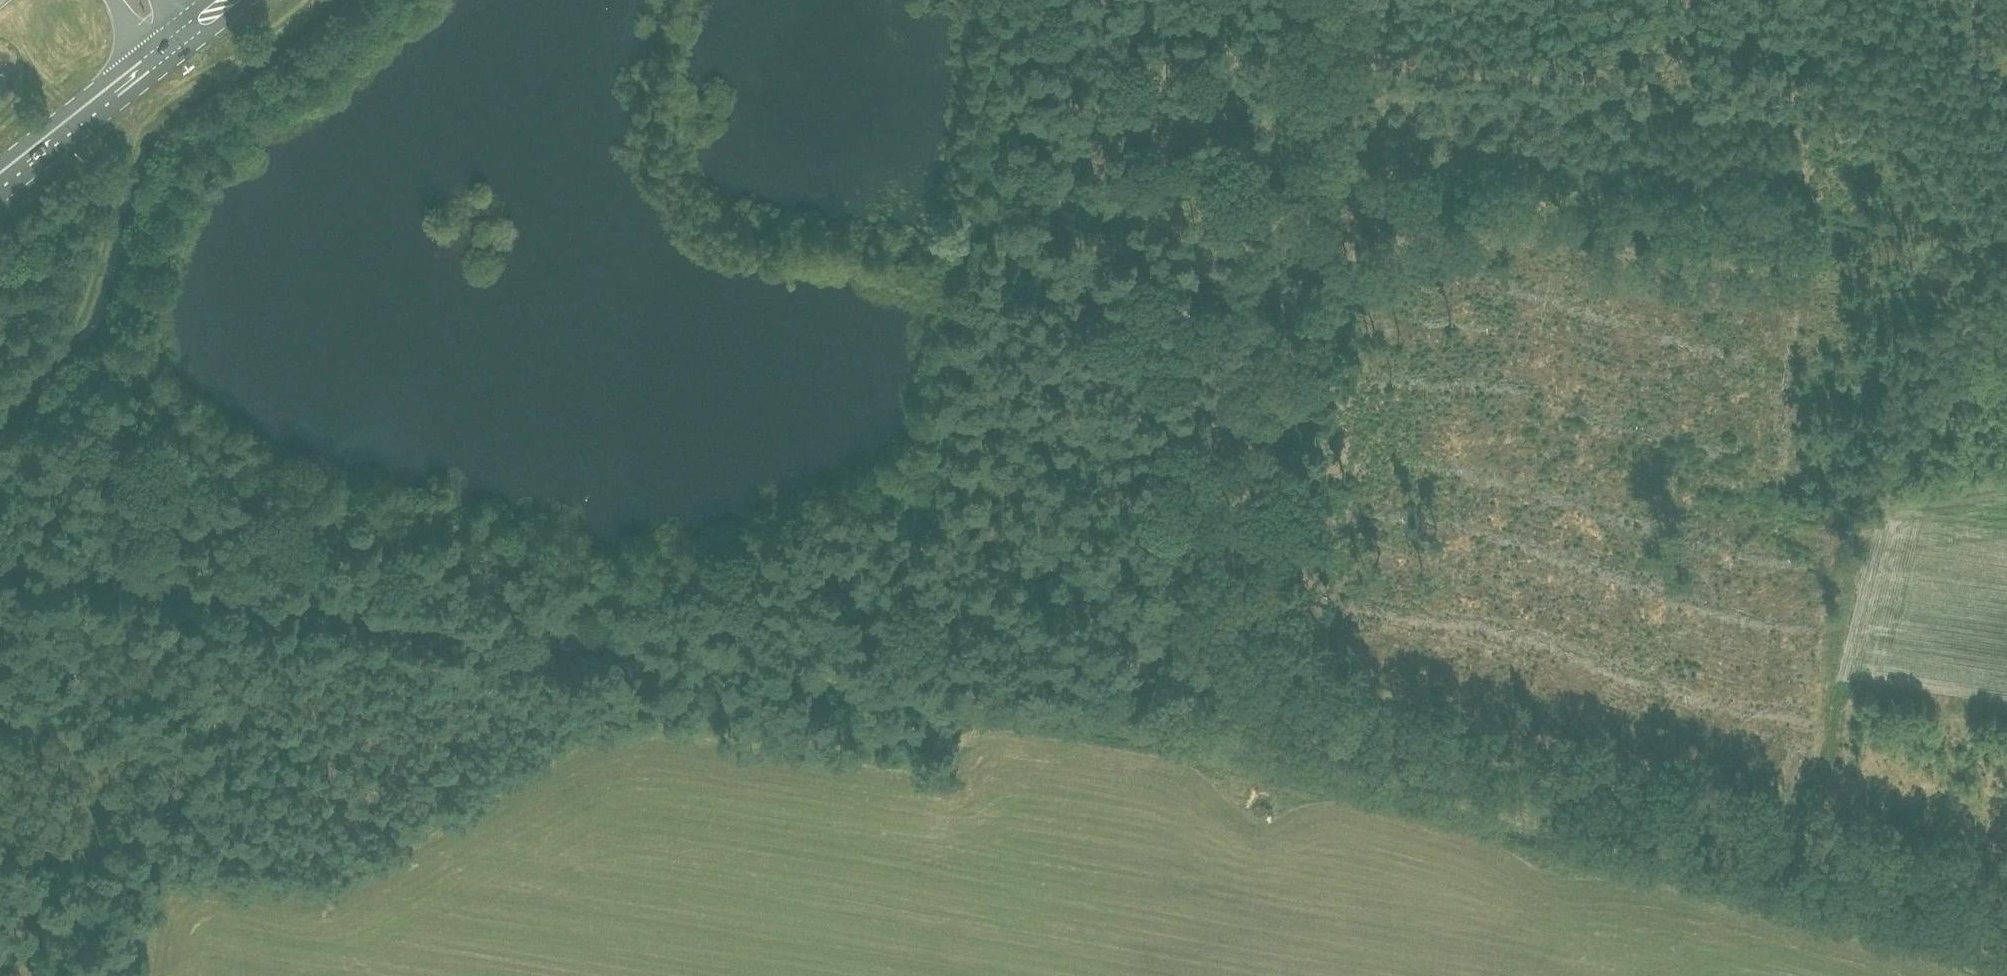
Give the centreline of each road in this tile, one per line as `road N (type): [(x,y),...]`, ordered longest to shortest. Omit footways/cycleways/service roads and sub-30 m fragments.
road 1 (track): [(2006,961),(1180,735)]
road 2 (primary): [(0,182),(173,46)]

